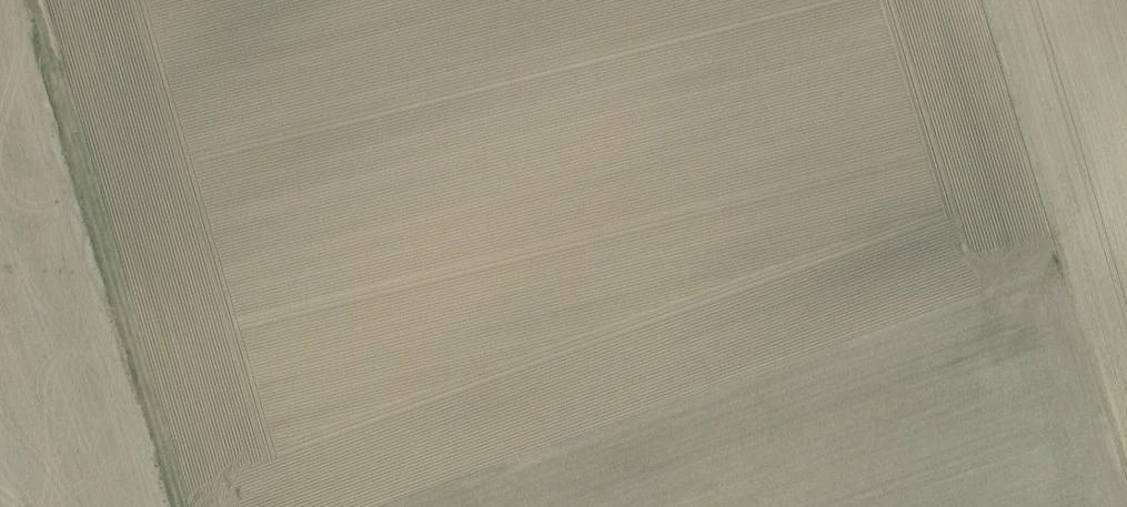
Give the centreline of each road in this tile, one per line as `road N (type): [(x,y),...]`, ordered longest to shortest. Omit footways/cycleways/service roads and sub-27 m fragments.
road 1 (track): [(57,0),(193,506)]

